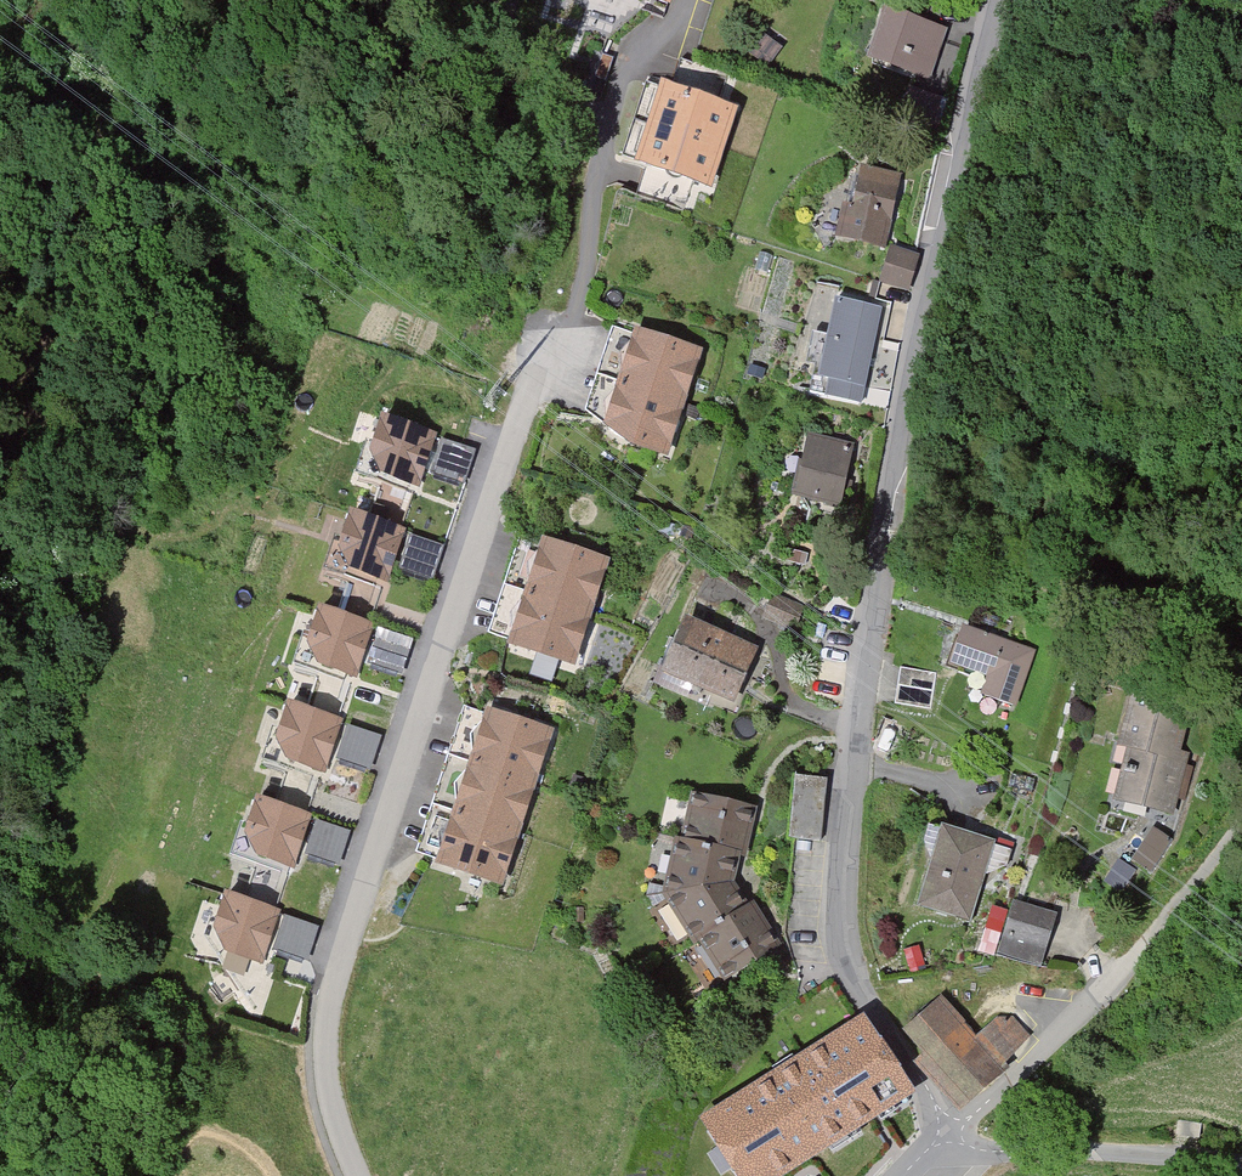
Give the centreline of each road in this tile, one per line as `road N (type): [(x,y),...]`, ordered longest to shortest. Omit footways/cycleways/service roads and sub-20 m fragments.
road 1 (residential): [(354,1175),(326,1115),(326,1009),(355,912),(530,402),(580,322),(634,115),(688,41),(706,0)]
road 2 (residential): [(1002,0),(922,322),(892,488),(841,920),(857,994),(949,1132)]
road 3 (track): [(949,1132),(1079,1023),(1241,844)]
road 4 (residential): [(1241,1170),(1096,1153),(981,1154),(949,1132)]

